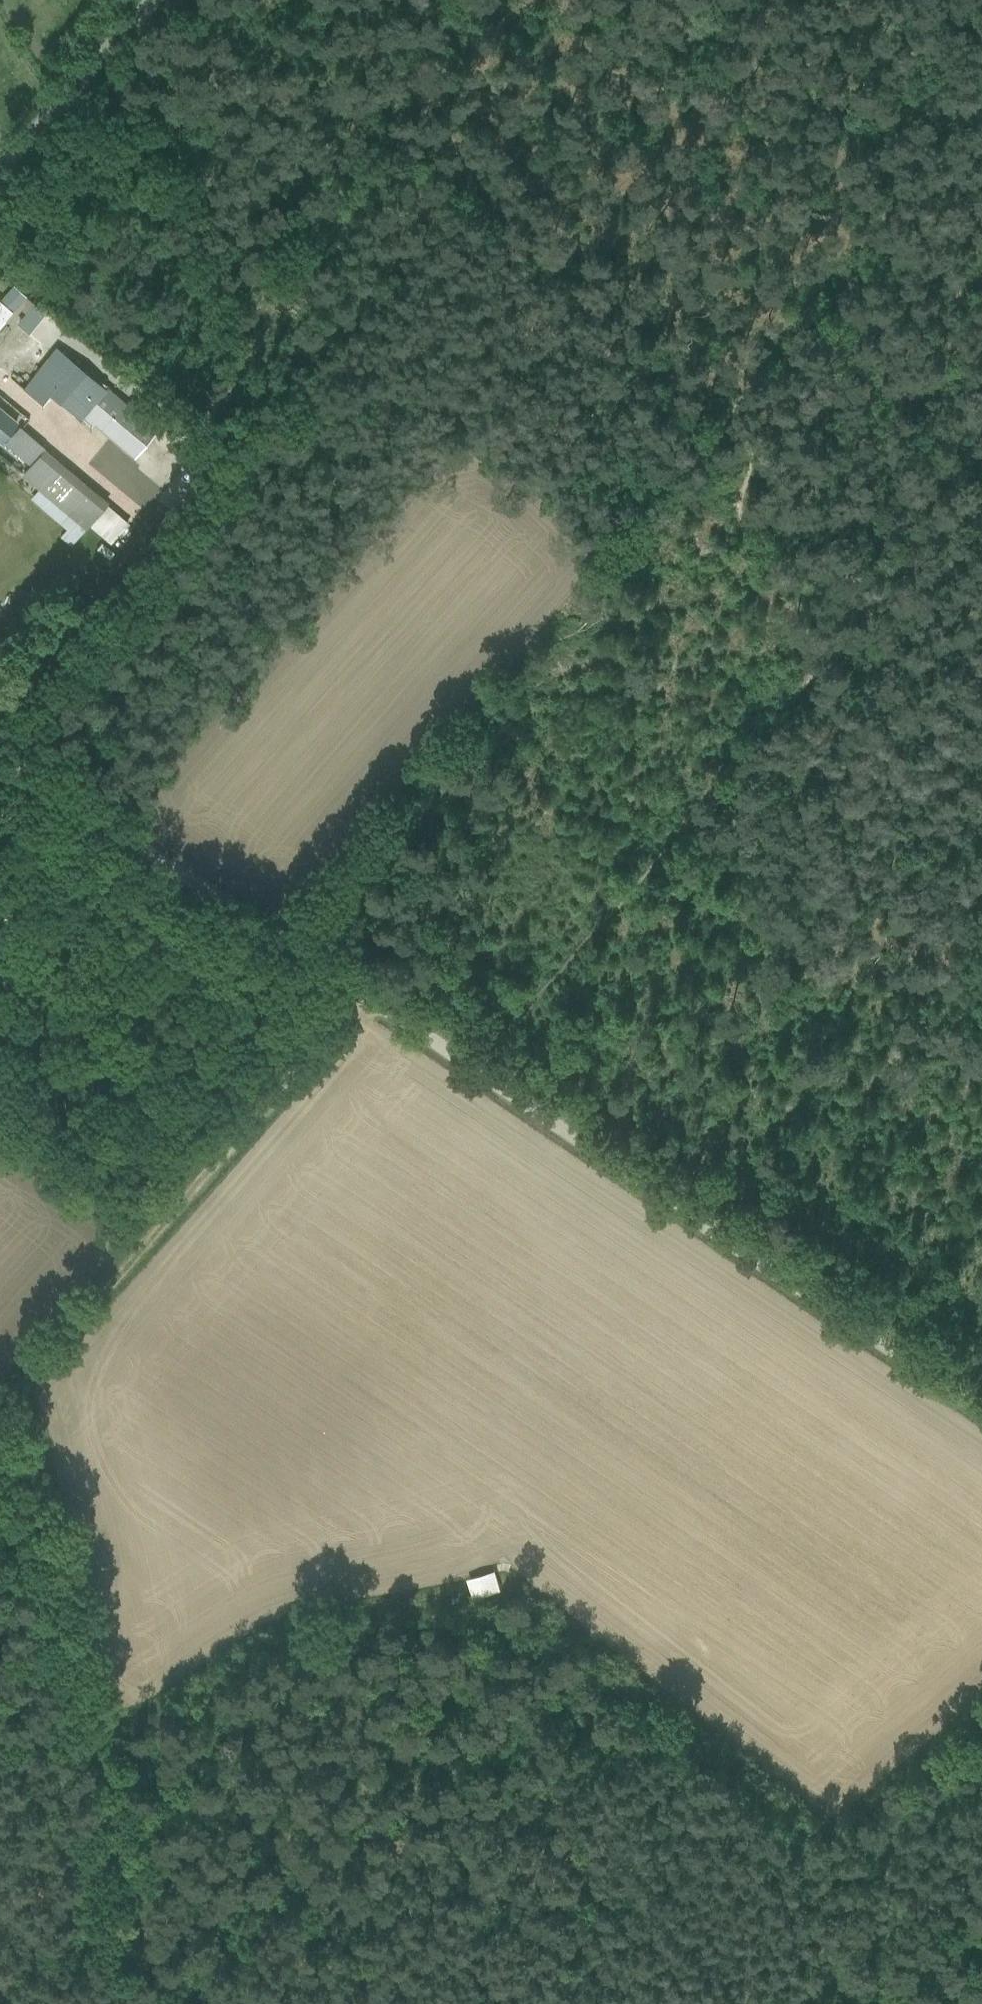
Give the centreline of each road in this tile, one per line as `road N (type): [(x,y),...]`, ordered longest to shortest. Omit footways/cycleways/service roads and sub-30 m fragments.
road 1 (track): [(17,1397),(140,2003)]
road 2 (track): [(477,1067),(981,1408)]
road 3 (track): [(369,992),(0,1411)]
road 4 (track): [(0,751),(369,992)]
road 5 (unclassified): [(0,184),(164,0)]
road 6 (track): [(369,992),(477,1067)]

